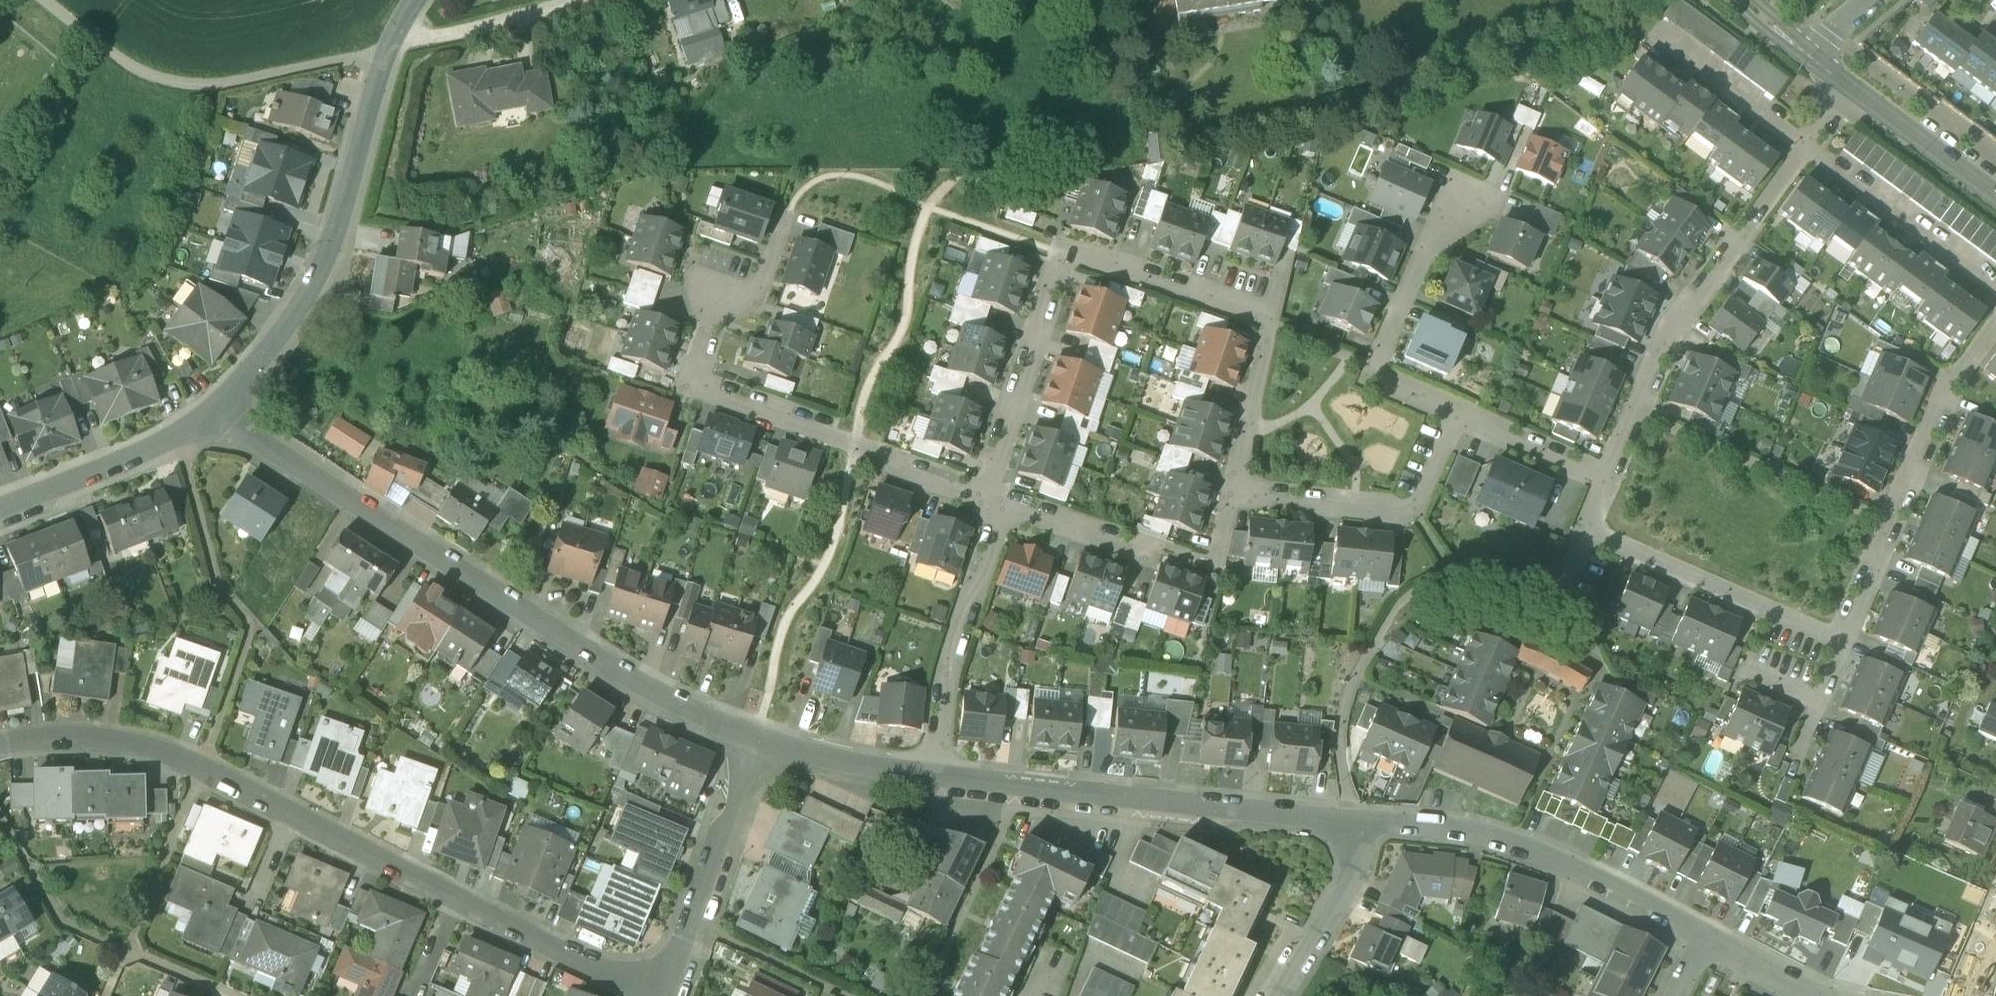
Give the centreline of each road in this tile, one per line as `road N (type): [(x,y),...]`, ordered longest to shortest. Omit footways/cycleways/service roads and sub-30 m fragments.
road 1 (residential): [(0,746),(79,733),(140,743),(587,967),(664,995)]
road 2 (residential): [(1230,495),(1267,321),(1069,256),(981,499)]
road 3 (residential): [(755,738),(600,664),(215,414)]
road 4 (residential): [(981,499),(711,395),(700,365),(719,308),(762,284),(789,212)]
road 5 (residential): [(1606,482),(1674,328),(1851,87)]
road 6 (residential): [(1353,821),(933,777)]
road 7 (residential): [(215,414),(323,266),(387,46)]
road 8 (residential): [(45,0),(168,98),(387,46)]
road 9 (residential): [(1707,934),(1507,840),(1353,821)]
road 10 (residential): [(1995,327),(1966,366),(1842,642)]
road 11 (residential): [(1459,414),(1413,516),(1230,495)]
road 12 (residential): [(1459,414),(1379,378),(1377,368),(1454,193)]
road 13 (residential): [(933,777),(946,676),(1003,507)]
road 14 (residential): [(1842,642),(1585,531)]
road 15 (residential): [(666,995),(755,738)]
road 16 (residential): [(0,506),(177,437),(215,414)]
road 17 (residential): [(387,46),(584,0)]
road 18 (residential): [(1277,995),(1355,868),(1353,821)]
road 19 (residential): [(933,777),(851,766),(755,738)]
road 20 (secondary): [(1995,194),(1851,87)]
road 21 (residential): [(1606,482),(1459,414)]
road 22 (residential): [(1003,507),(1150,555)]
road 23 (residential): [(1842,642),(1794,757)]
road 24 (residential): [(1813,995),(1707,934)]

